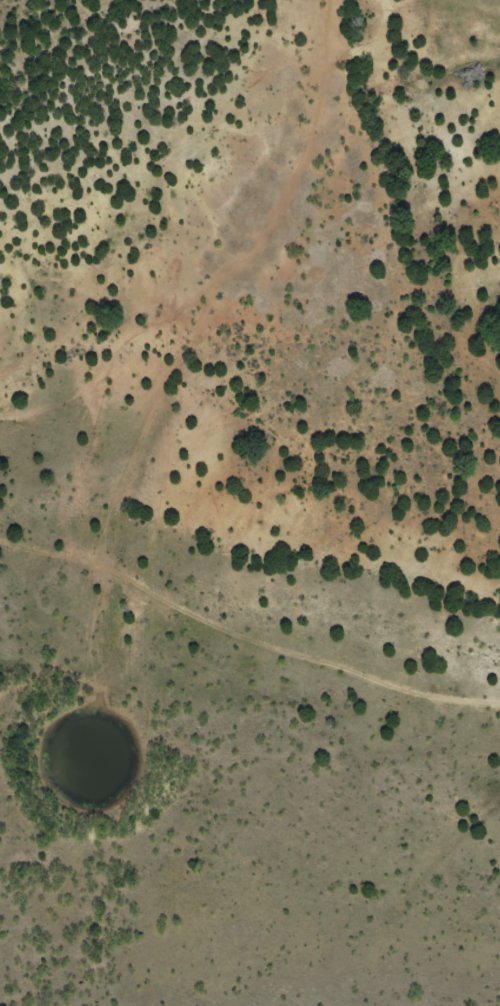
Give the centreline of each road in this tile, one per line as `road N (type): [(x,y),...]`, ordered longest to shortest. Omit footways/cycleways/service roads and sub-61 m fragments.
road 1 (residential): [(499,755),(397,740),(0,556)]

